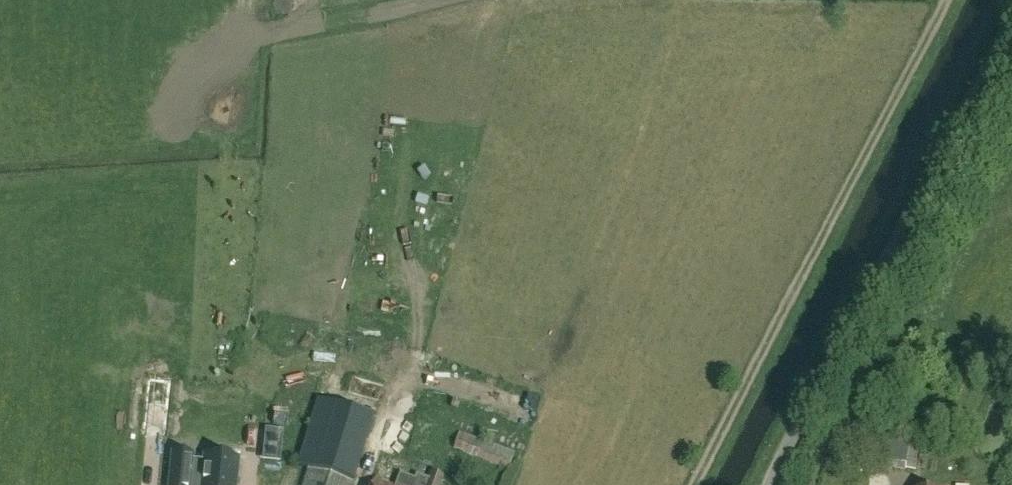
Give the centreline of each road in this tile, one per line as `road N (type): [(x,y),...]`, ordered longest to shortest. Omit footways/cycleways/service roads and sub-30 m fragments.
road 1 (unclassified): [(769,484),(1011,27)]

